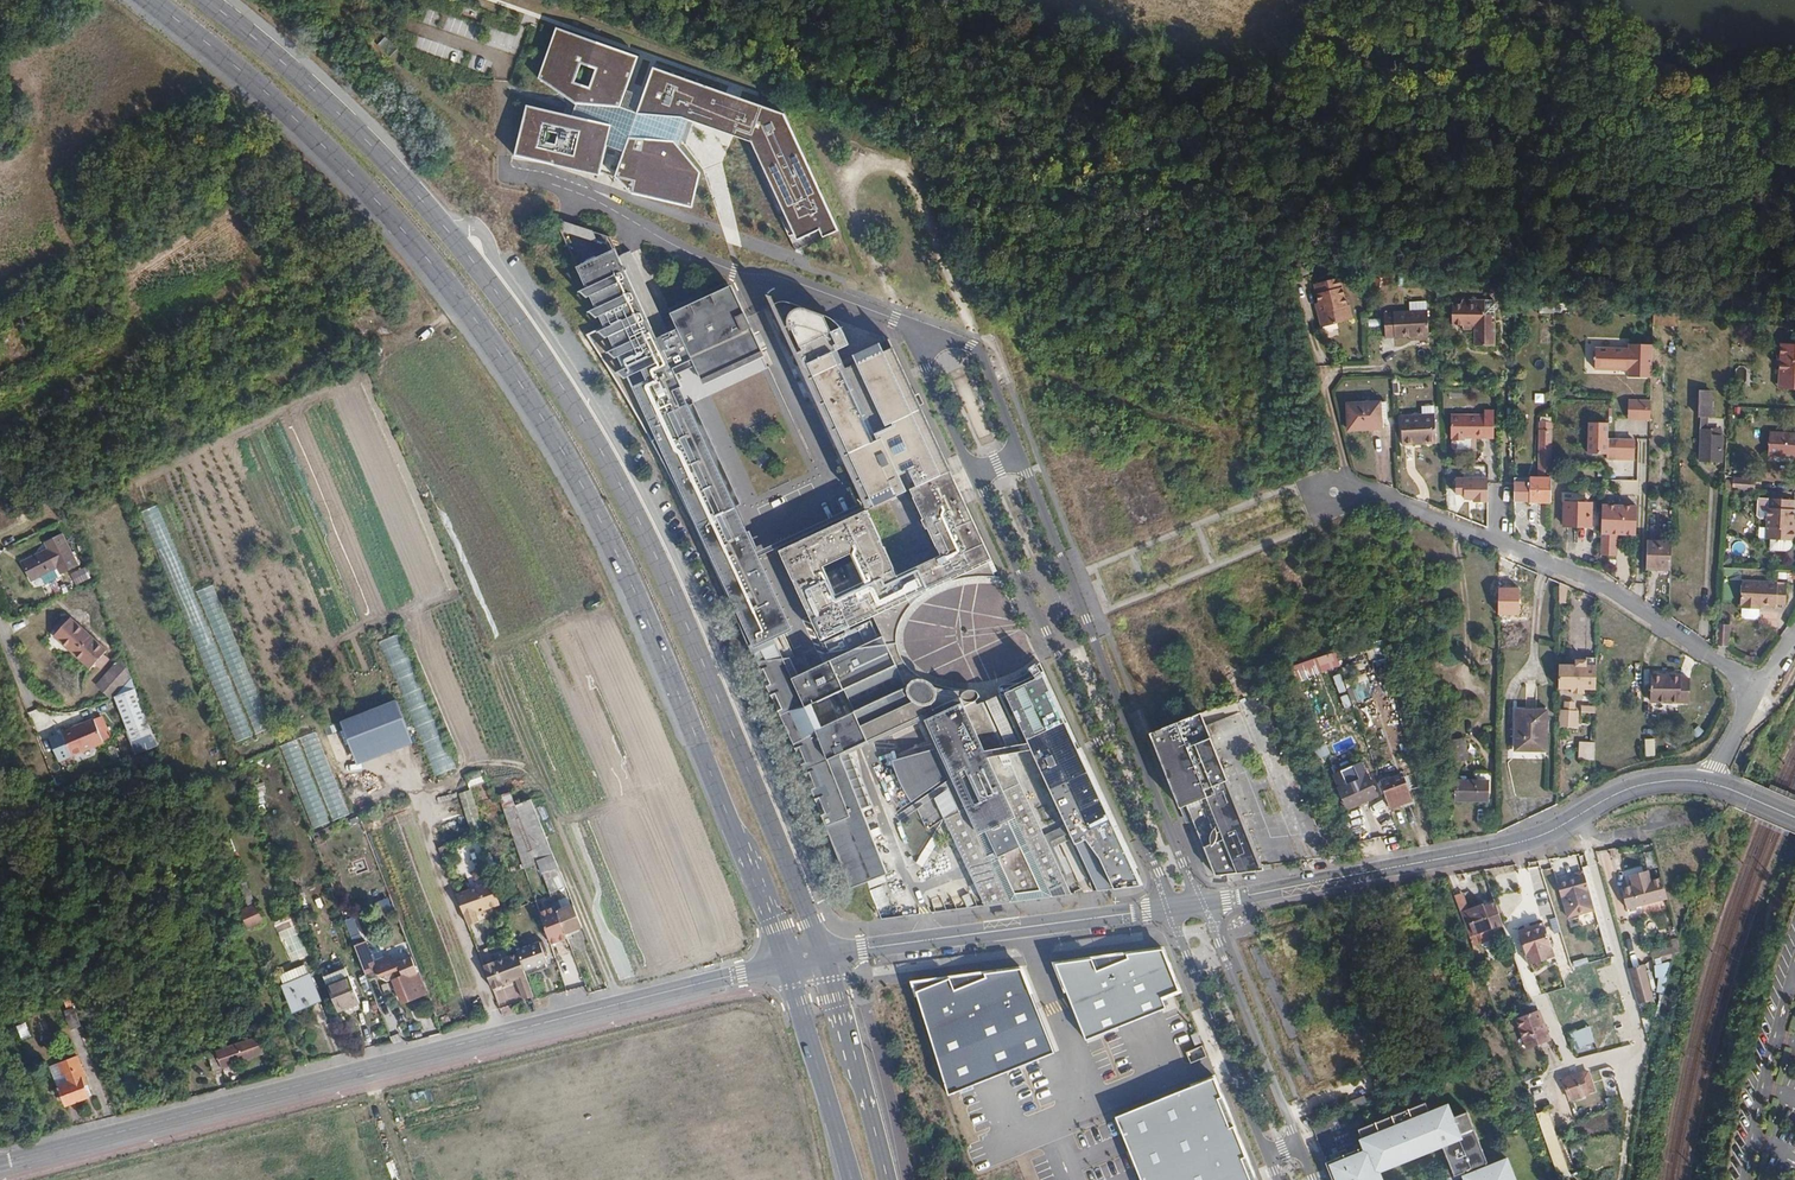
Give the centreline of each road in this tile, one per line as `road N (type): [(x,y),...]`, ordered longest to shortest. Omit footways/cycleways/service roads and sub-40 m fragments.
road 1 (primary): [(150,0),(350,173),(428,260),(521,385),(581,485),(650,625),(785,961)]
road 2 (primary): [(826,954),(656,556),(563,387),(494,289),(393,169),(207,0)]
road 3 (tertiary): [(785,961),(0,1163)]
road 4 (residential): [(1709,782),(1756,687),(1609,591),(1367,486),(1335,493)]
road 5 (tertiary): [(1709,782),(1628,788),(1553,831),(1495,848),(1200,902)]
road 6 (residential): [(1200,902),(1021,456)]
road 7 (residential): [(973,476),(1169,907)]
road 8 (residential): [(923,335),(786,279),(734,271),(588,198),(508,175)]
road 9 (track): [(0,537),(394,337)]
road 10 (tertiary): [(1169,907),(826,954)]
road 11 (residential): [(1169,907),(1269,1155)]
road 12 (residential): [(1298,1142),(1200,902)]
road 13 (primary): [(887,1179),(826,954)]
road 14 (primary): [(785,961),(852,1179)]
road 15 (residential): [(1021,456),(981,356),(923,335)]
road 16 (residential): [(923,335),(919,351),(973,476)]
road 17 (track): [(564,863),(619,1004)]

